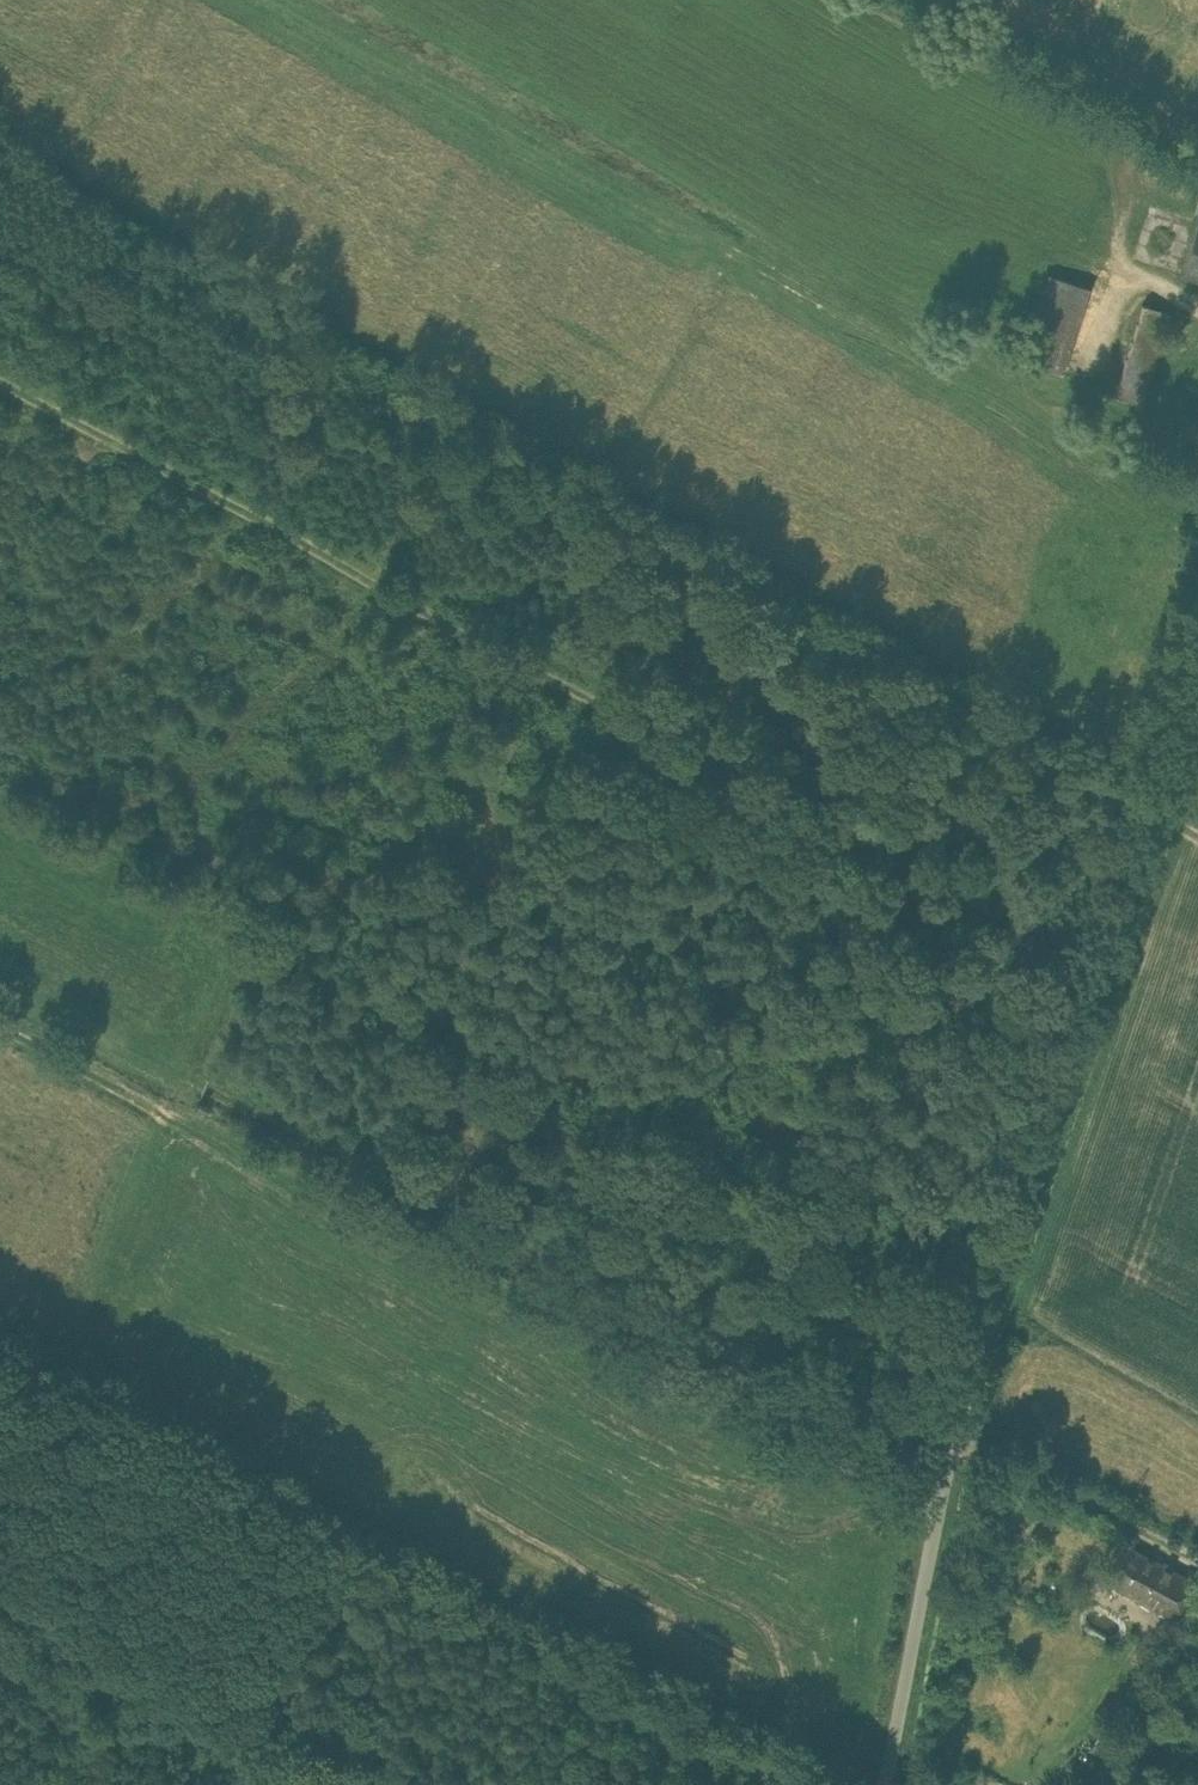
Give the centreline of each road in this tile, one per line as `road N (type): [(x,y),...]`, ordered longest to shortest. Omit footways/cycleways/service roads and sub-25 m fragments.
road 1 (unclassified): [(1197,694),(978,1323),(884,1784)]
road 2 (track): [(299,1784),(0,1636)]

